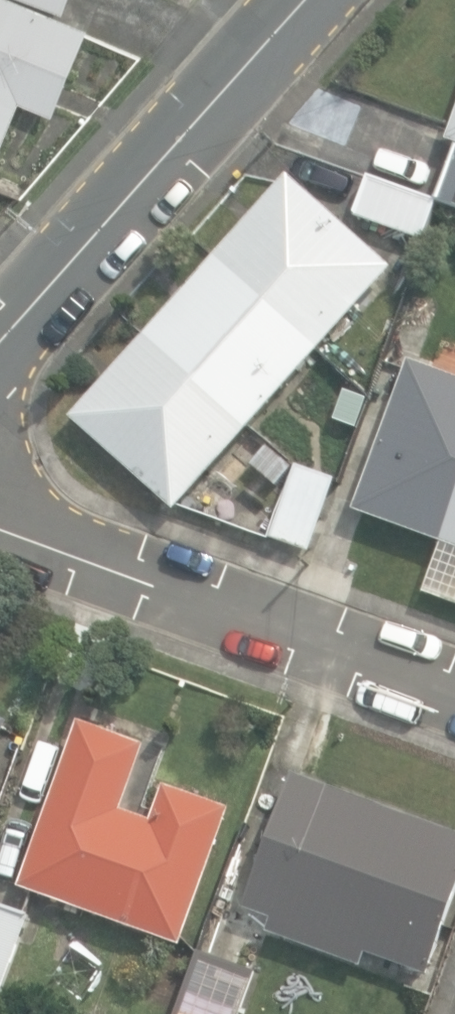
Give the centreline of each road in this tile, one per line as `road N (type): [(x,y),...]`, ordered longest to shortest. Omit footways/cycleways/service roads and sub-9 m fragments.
road 1 (residential): [(454,688),(0,528)]
road 2 (tertiary): [(0,344),(311,0)]

